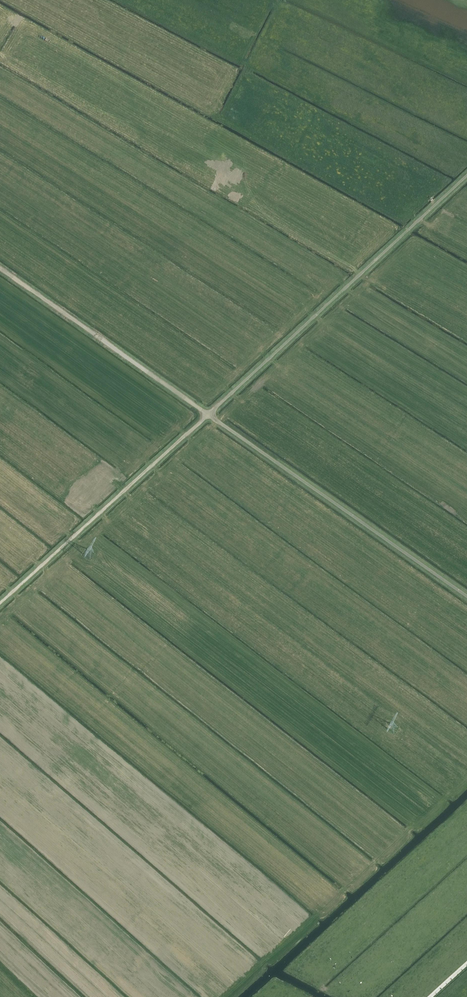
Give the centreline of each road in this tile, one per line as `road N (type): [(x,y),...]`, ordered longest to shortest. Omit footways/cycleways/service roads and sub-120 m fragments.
road 1 (unclassified): [(208,414),(466,175)]
road 2 (unclassified): [(466,596),(208,414)]
road 3 (unclassified): [(0,603),(208,414)]
road 4 (unclassified): [(208,414),(0,268)]

